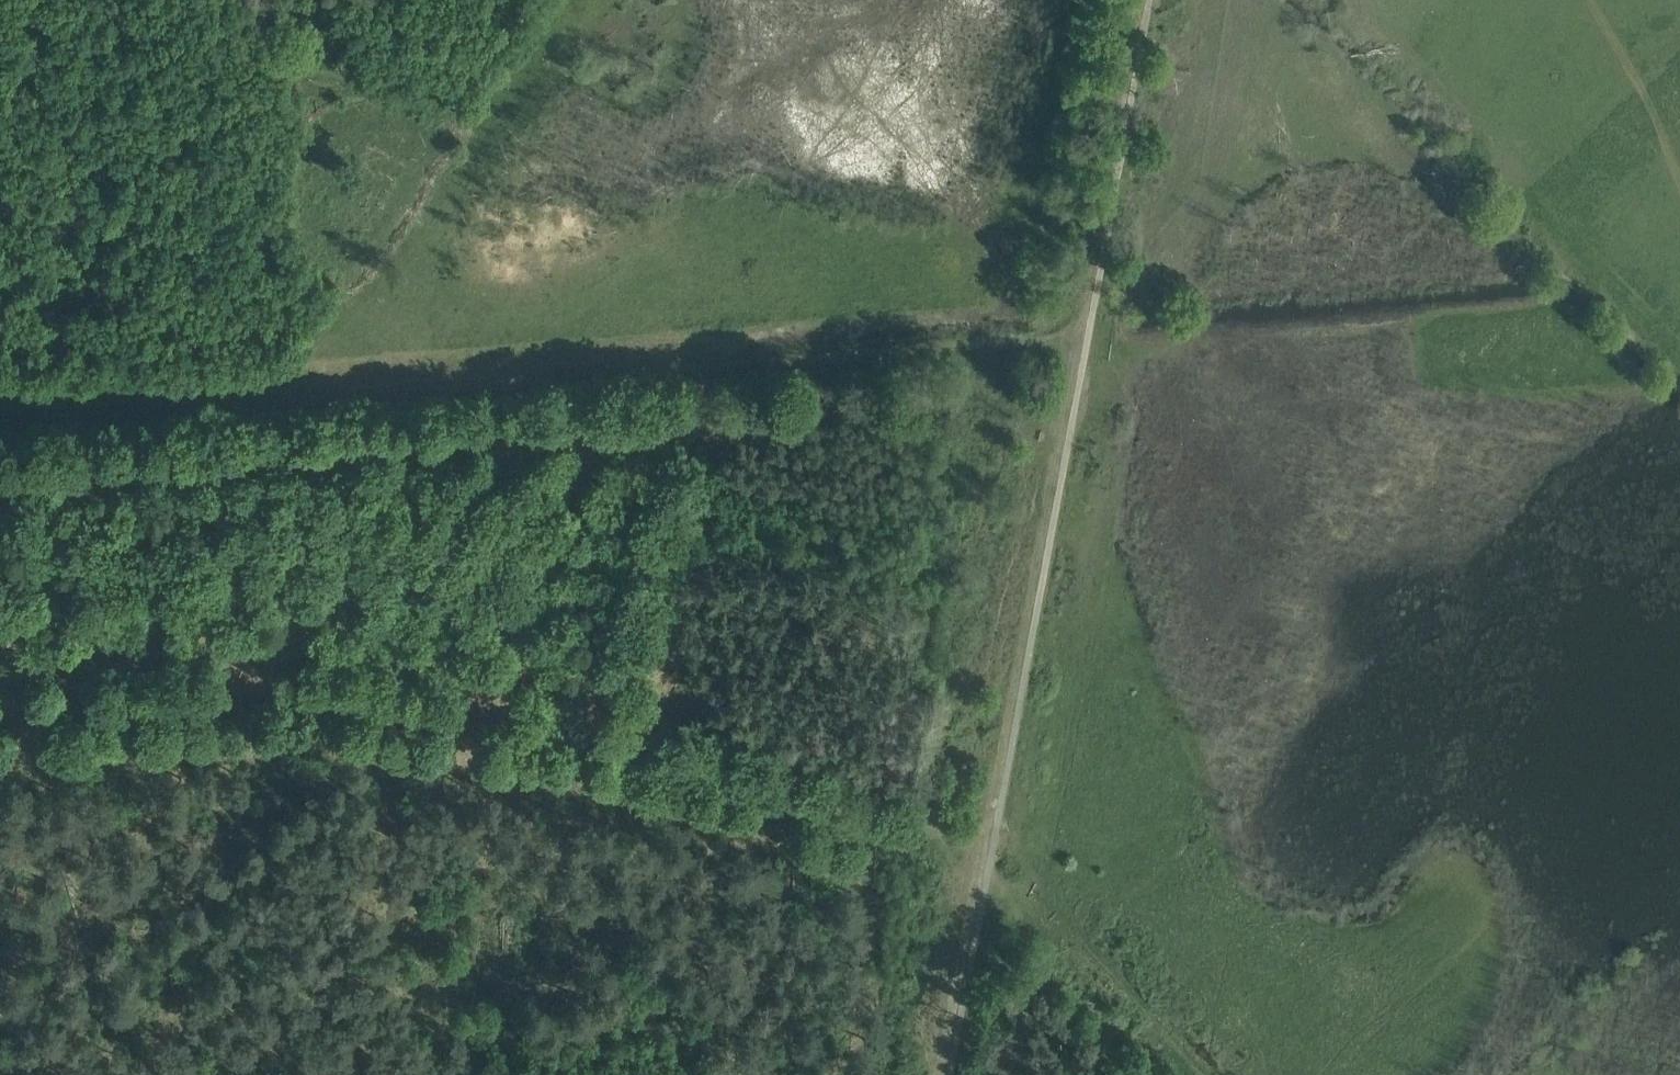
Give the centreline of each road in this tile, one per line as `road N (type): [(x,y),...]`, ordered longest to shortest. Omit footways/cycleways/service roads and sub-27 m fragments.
road 1 (track): [(1085,349),(0,435)]
road 2 (track): [(0,717),(226,693),(365,701),(663,746),(888,822),(995,826)]
road 3 (track): [(930,1074),(981,827)]

